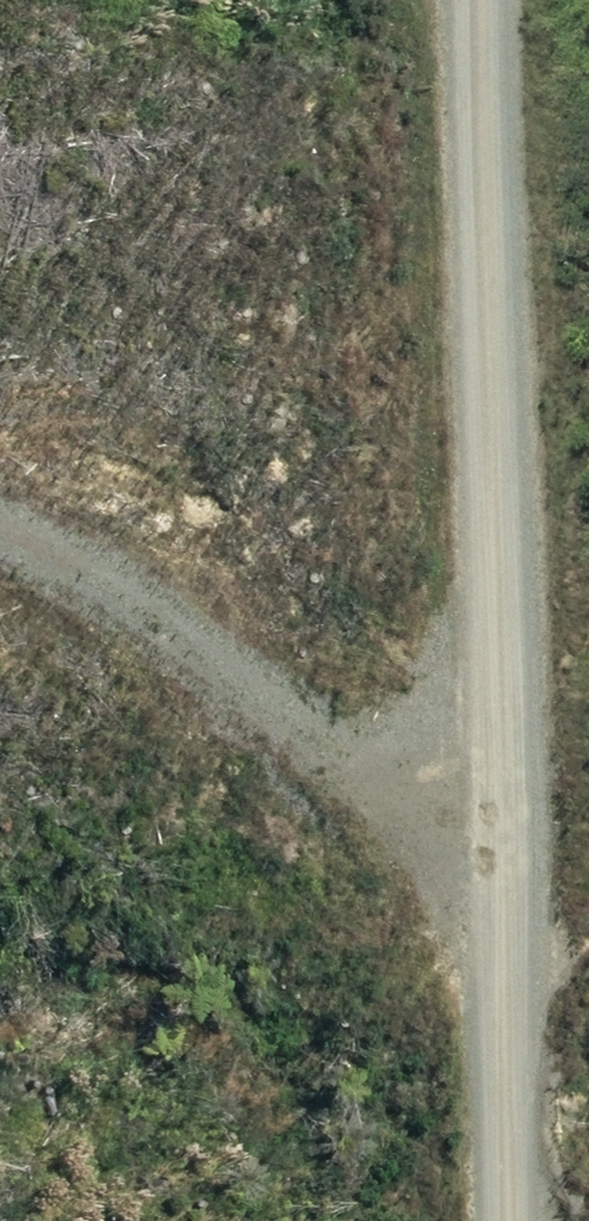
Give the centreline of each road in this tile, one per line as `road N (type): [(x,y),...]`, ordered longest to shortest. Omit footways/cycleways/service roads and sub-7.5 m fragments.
road 1 (track): [(499,1220),(502,0)]
road 2 (track): [(500,788),(101,591),(0,569)]

